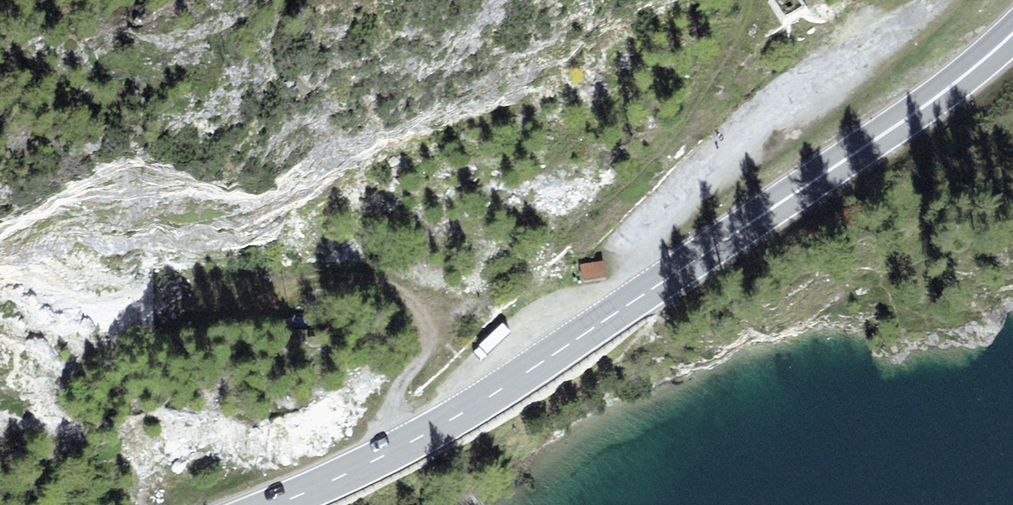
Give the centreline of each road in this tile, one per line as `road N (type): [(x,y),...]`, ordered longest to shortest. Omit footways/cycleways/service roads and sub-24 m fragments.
road 1 (primary): [(1012,34),(900,124),(460,415),(275,504)]
road 2 (track): [(657,287),(639,252),(650,228),(935,0)]
road 3 (track): [(401,447),(393,404),(435,336),(432,311),(405,288),(206,283)]

